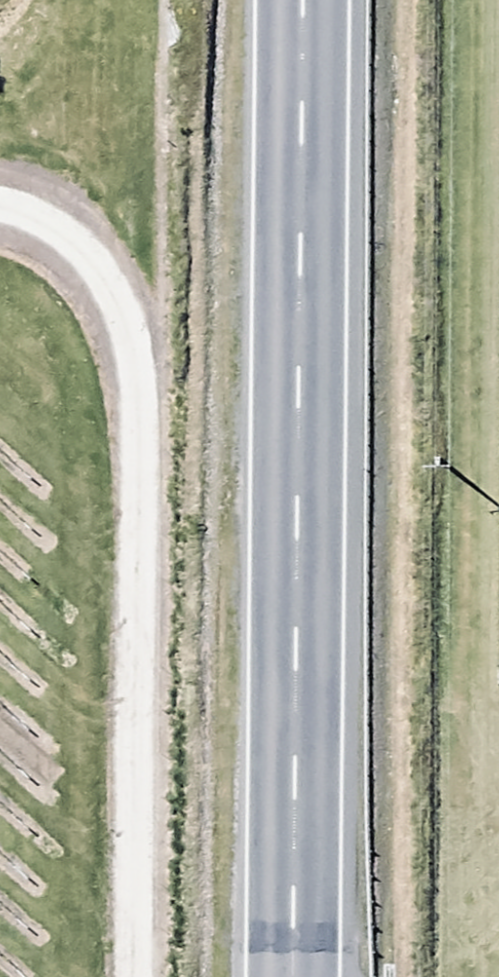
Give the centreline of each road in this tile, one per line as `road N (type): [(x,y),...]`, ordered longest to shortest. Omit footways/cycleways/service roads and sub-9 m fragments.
road 1 (trunk): [(289,976),(299,0)]
road 2 (track): [(0,216),(47,223),(117,318),(135,437),(127,976)]

